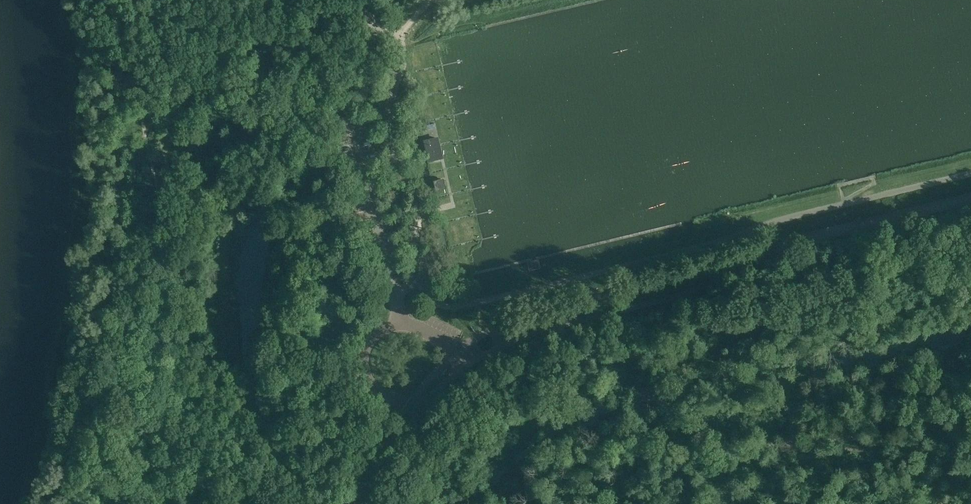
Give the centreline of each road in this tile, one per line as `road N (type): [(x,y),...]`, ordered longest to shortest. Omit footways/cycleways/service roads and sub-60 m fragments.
road 1 (tertiary): [(789,243),(495,327),(437,372),(384,455)]
road 2 (tertiary): [(384,455),(443,385),(487,353),(558,325),(681,294),(789,243)]
road 3 (tertiary): [(789,243),(970,199)]

